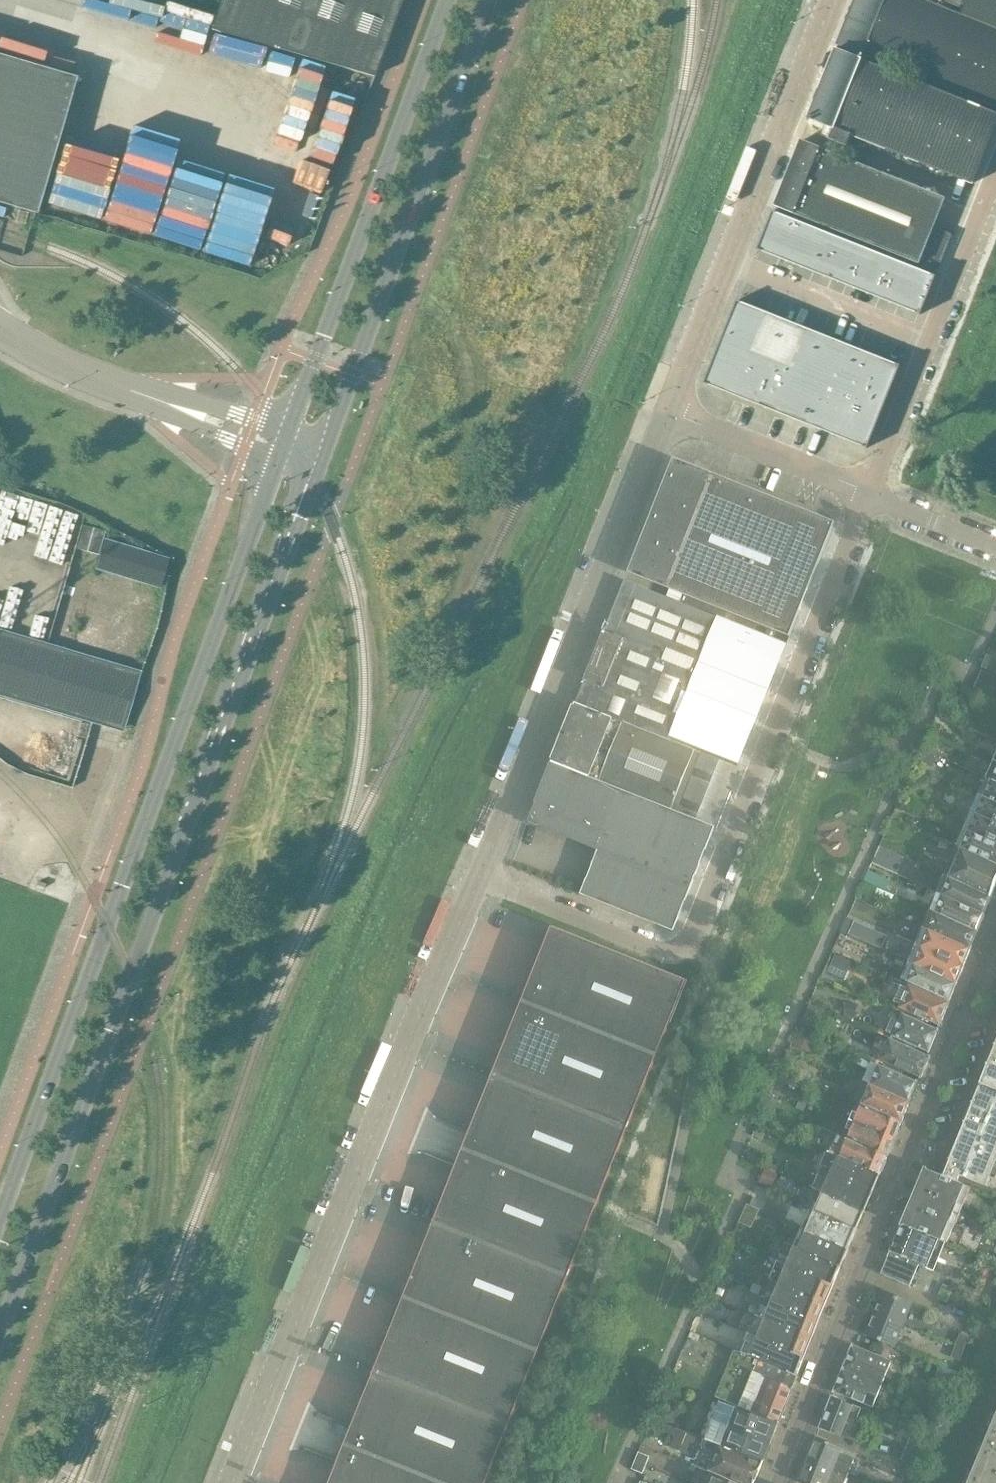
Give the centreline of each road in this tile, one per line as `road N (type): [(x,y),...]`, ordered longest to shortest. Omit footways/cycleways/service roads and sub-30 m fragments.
road 1 (secondary): [(0,1333),(295,516)]
road 2 (secondary): [(257,517),(0,1225)]
road 3 (unclassified): [(479,880),(680,958),(867,493)]
road 4 (unclassified): [(236,1482),(479,880)]
road 5 (residential): [(777,1482),(995,950)]
road 6 (unclassified): [(479,880),(662,408)]
road 7 (unclassified): [(662,408),(830,0)]
road 8 (secondary): [(341,404),(489,0)]
road 9 (secondary): [(447,0),(309,375)]
road 10 (unclassified): [(867,493),(995,170)]
road 11 (unclassified): [(867,493),(662,408)]
road 12 (unclassified): [(130,391),(0,328)]
road 13 (unclassified): [(254,421),(130,391)]
road 14 (secondary): [(295,516),(341,404)]

